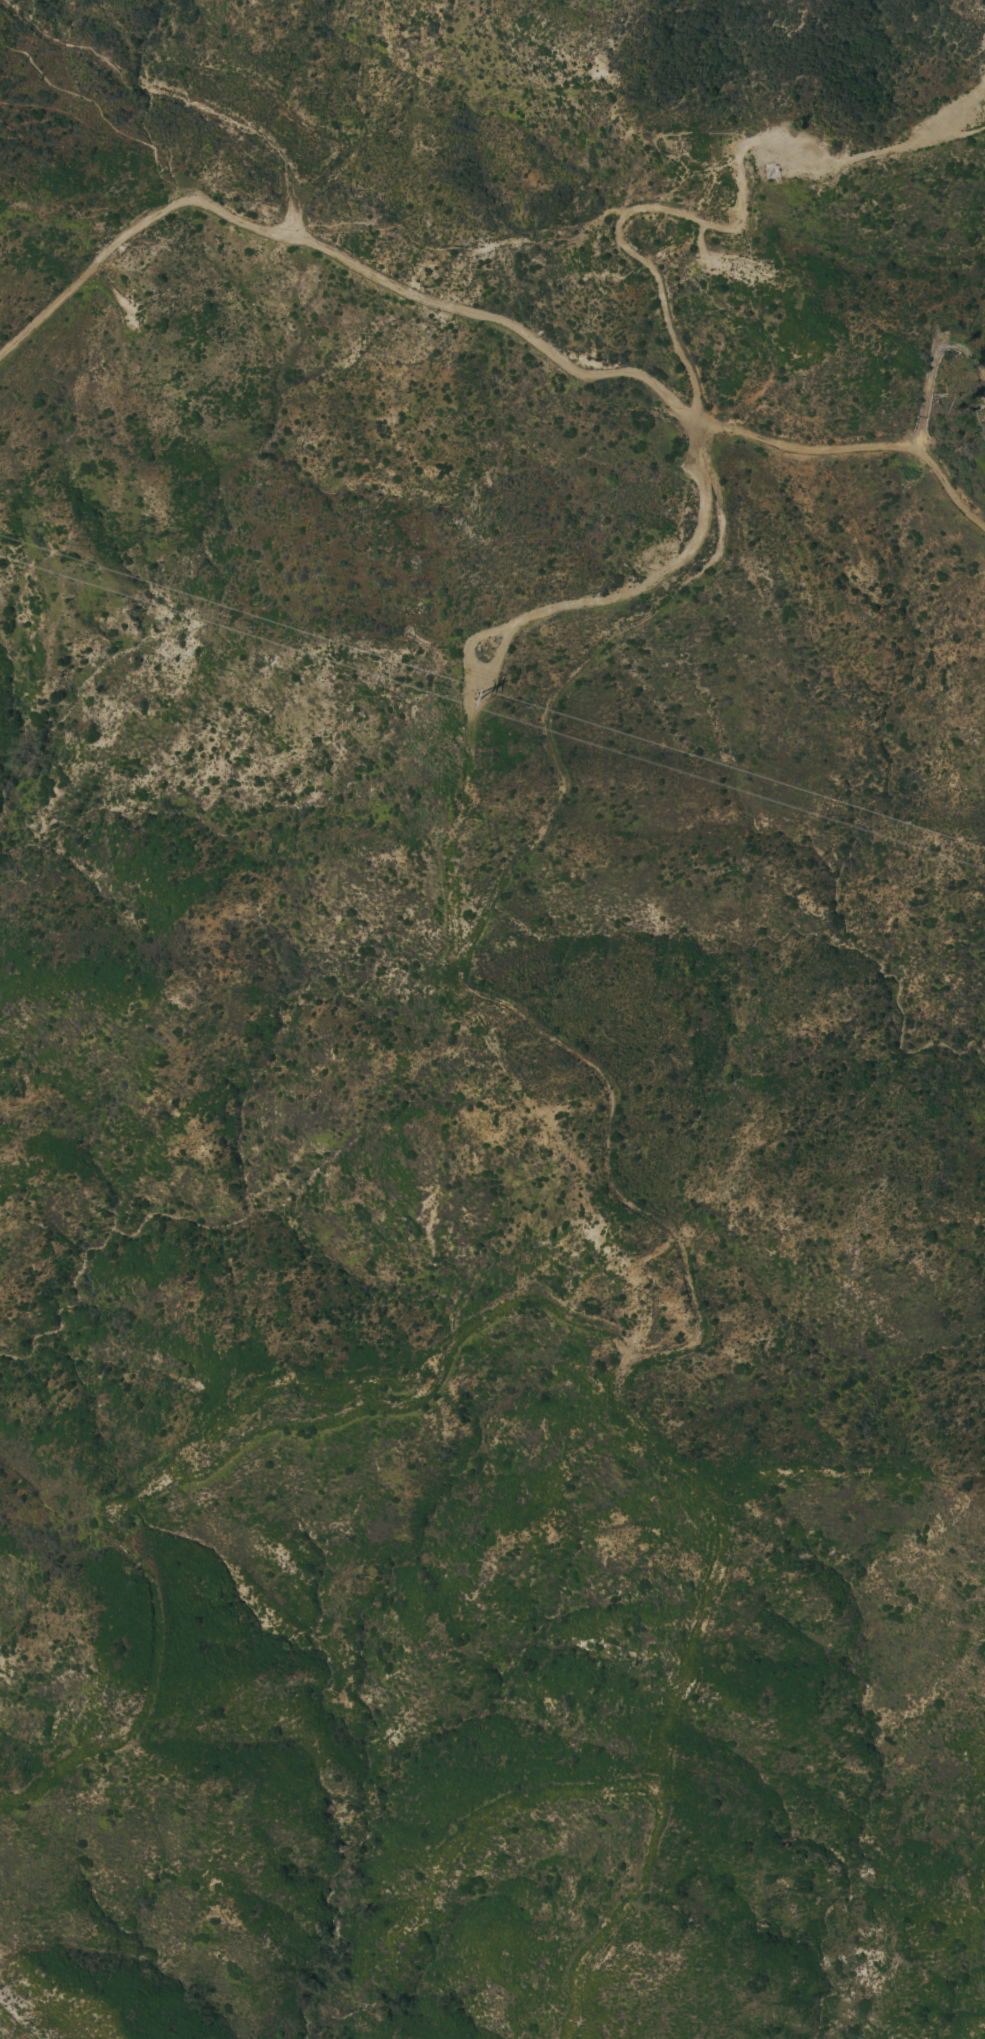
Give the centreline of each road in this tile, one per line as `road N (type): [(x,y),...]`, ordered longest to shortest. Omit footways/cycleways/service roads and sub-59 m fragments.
road 1 (track): [(518,624),(486,680),(467,680),(473,641),(518,624),(569,608),(622,598),(687,556),(700,533),(705,473),(691,376),(667,331),(653,271),(618,239),(620,213),(641,204),(718,225),(739,221),(738,154),(753,139),(806,144),(852,160),(967,134)]
road 2 (track): [(727,428),(683,413),(629,370),(581,372),(503,321),(399,290),(322,250),(185,201),(117,238),(0,354)]
road 3 (track): [(984,529),(915,451),(887,445),(805,452),(727,428)]

